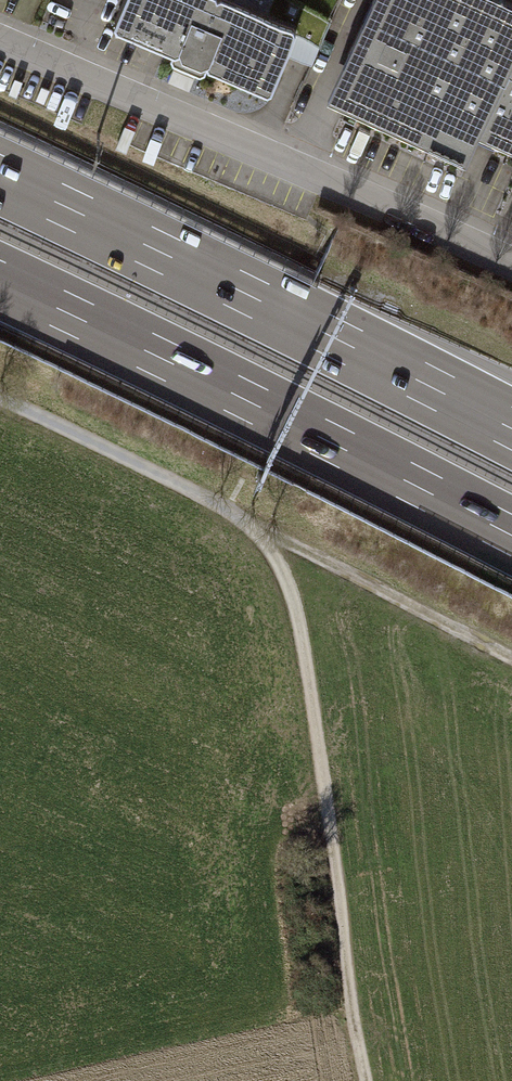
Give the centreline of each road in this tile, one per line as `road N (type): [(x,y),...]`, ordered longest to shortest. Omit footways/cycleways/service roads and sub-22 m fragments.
road 1 (track): [(0,398),(224,508),(282,569),(308,676),(367,1080)]
road 2 (motorway): [(0,281),(511,536)]
road 3 (motorway): [(511,429),(0,176)]
road 4 (residential): [(511,263),(0,41)]
road 5 (track): [(247,525),(511,659)]

